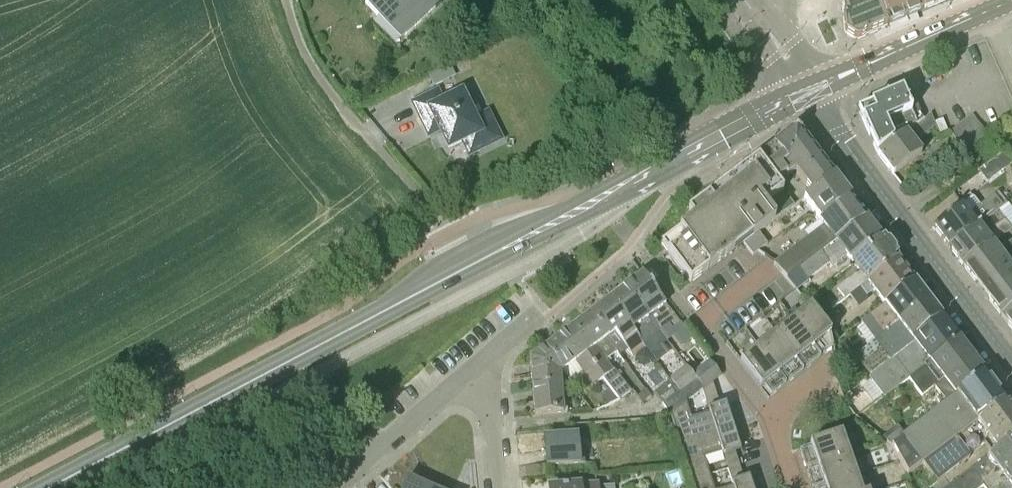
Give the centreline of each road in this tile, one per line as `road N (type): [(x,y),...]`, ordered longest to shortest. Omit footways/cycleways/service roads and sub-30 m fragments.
road 1 (secondary): [(48,487),(809,87)]
road 2 (residential): [(1011,368),(809,87)]
road 3 (residential): [(428,202),(308,56),(288,0)]
road 4 (secondary): [(809,87),(1011,0)]
road 5 (unclassified): [(772,420),(707,331),(772,281)]
road 6 (residential): [(326,487),(475,366)]
road 7 (residential): [(498,487),(475,366)]

